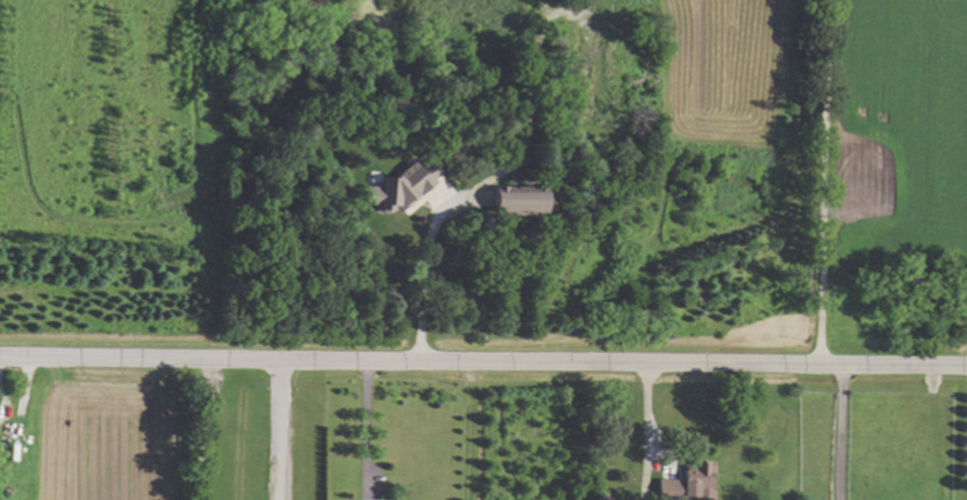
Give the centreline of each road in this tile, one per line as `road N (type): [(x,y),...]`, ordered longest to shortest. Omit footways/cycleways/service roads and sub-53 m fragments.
road 1 (tertiary): [(966,374),(0,358)]

